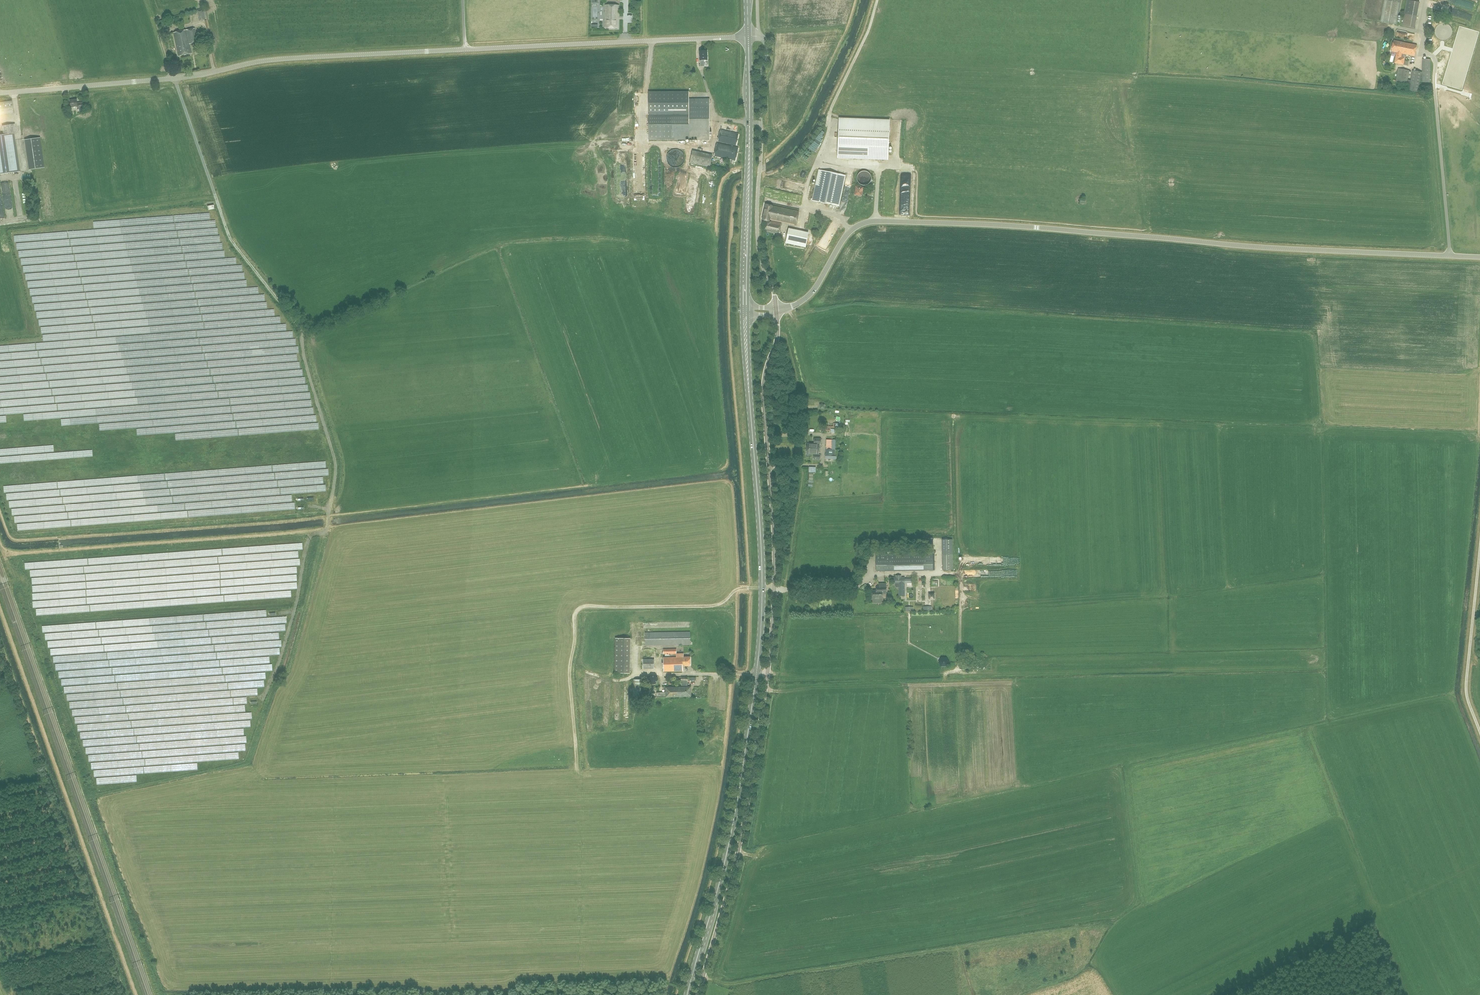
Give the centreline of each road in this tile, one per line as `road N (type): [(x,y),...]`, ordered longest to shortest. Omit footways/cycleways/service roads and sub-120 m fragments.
road 1 (tertiary): [(1479,257),(875,221),(850,230),(812,292),(777,311)]
road 2 (unclassified): [(698,994),(737,855),(767,678),(775,567),(763,385),(777,311)]
road 3 (primary): [(688,994),(740,787),(761,627),(744,311)]
road 4 (track): [(175,78),(230,237),(302,333),(336,464),(327,529),(310,537)]
road 5 (unclassified): [(465,49),(276,59),(187,77),(0,94)]
road 6 (track): [(577,769),(570,668),(578,609),(715,606),(748,588)]
road 7 (unclassified): [(465,49),(747,36)]
road 8 (unclassified): [(777,311),(757,236),(761,122)]
road 9 (primary): [(744,311),(749,122)]

